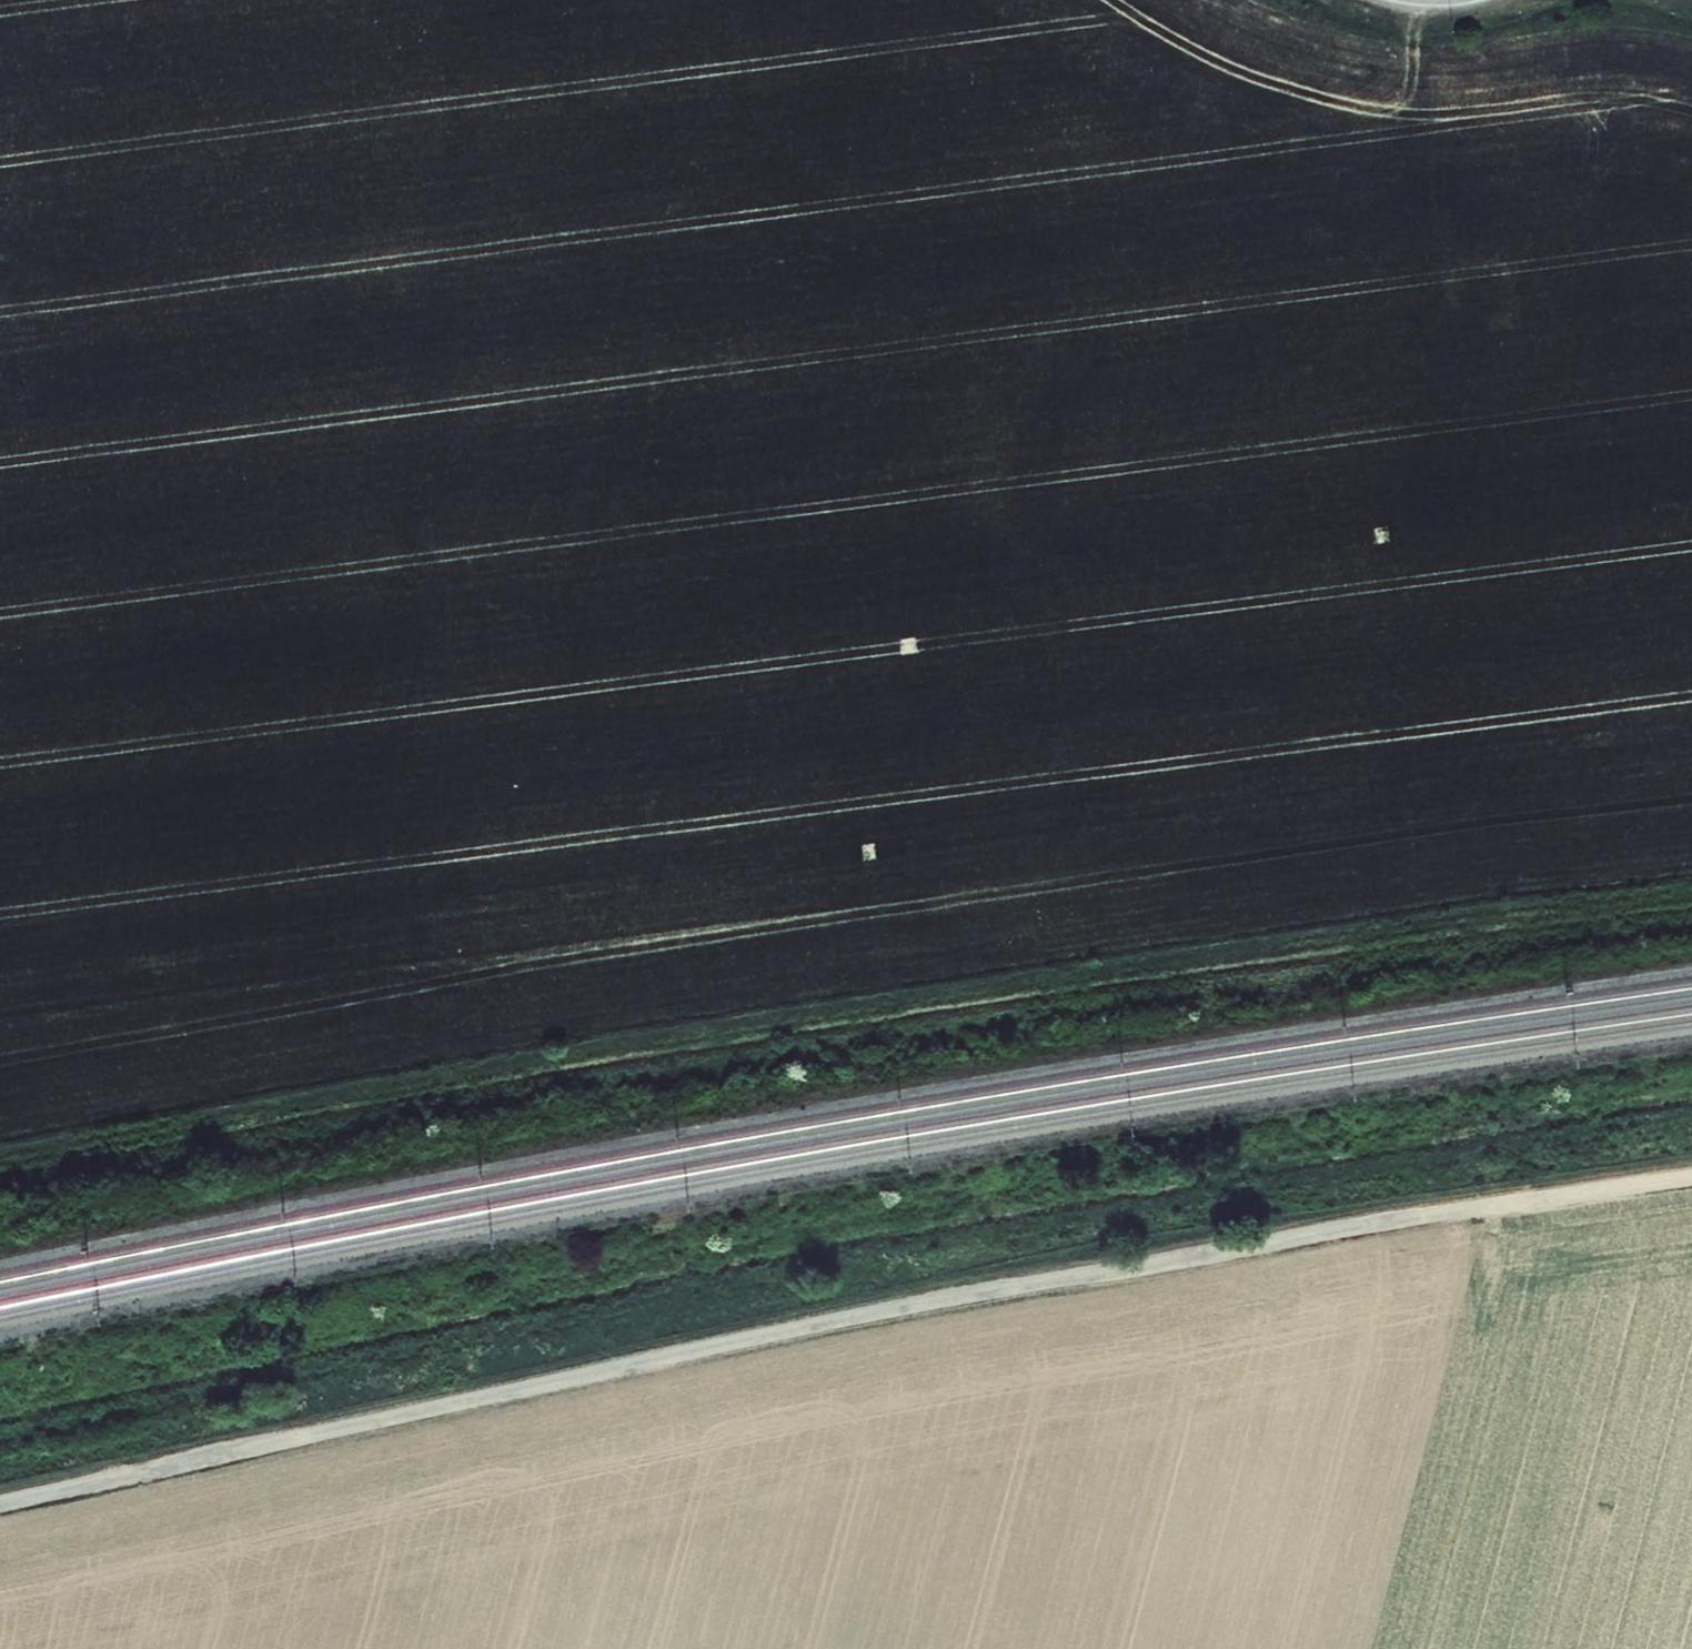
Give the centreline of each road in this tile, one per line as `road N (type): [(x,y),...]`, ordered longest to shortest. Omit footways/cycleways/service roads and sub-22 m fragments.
road 1 (track): [(0,1502),(840,1319),(1322,1231),(1691,1177)]

